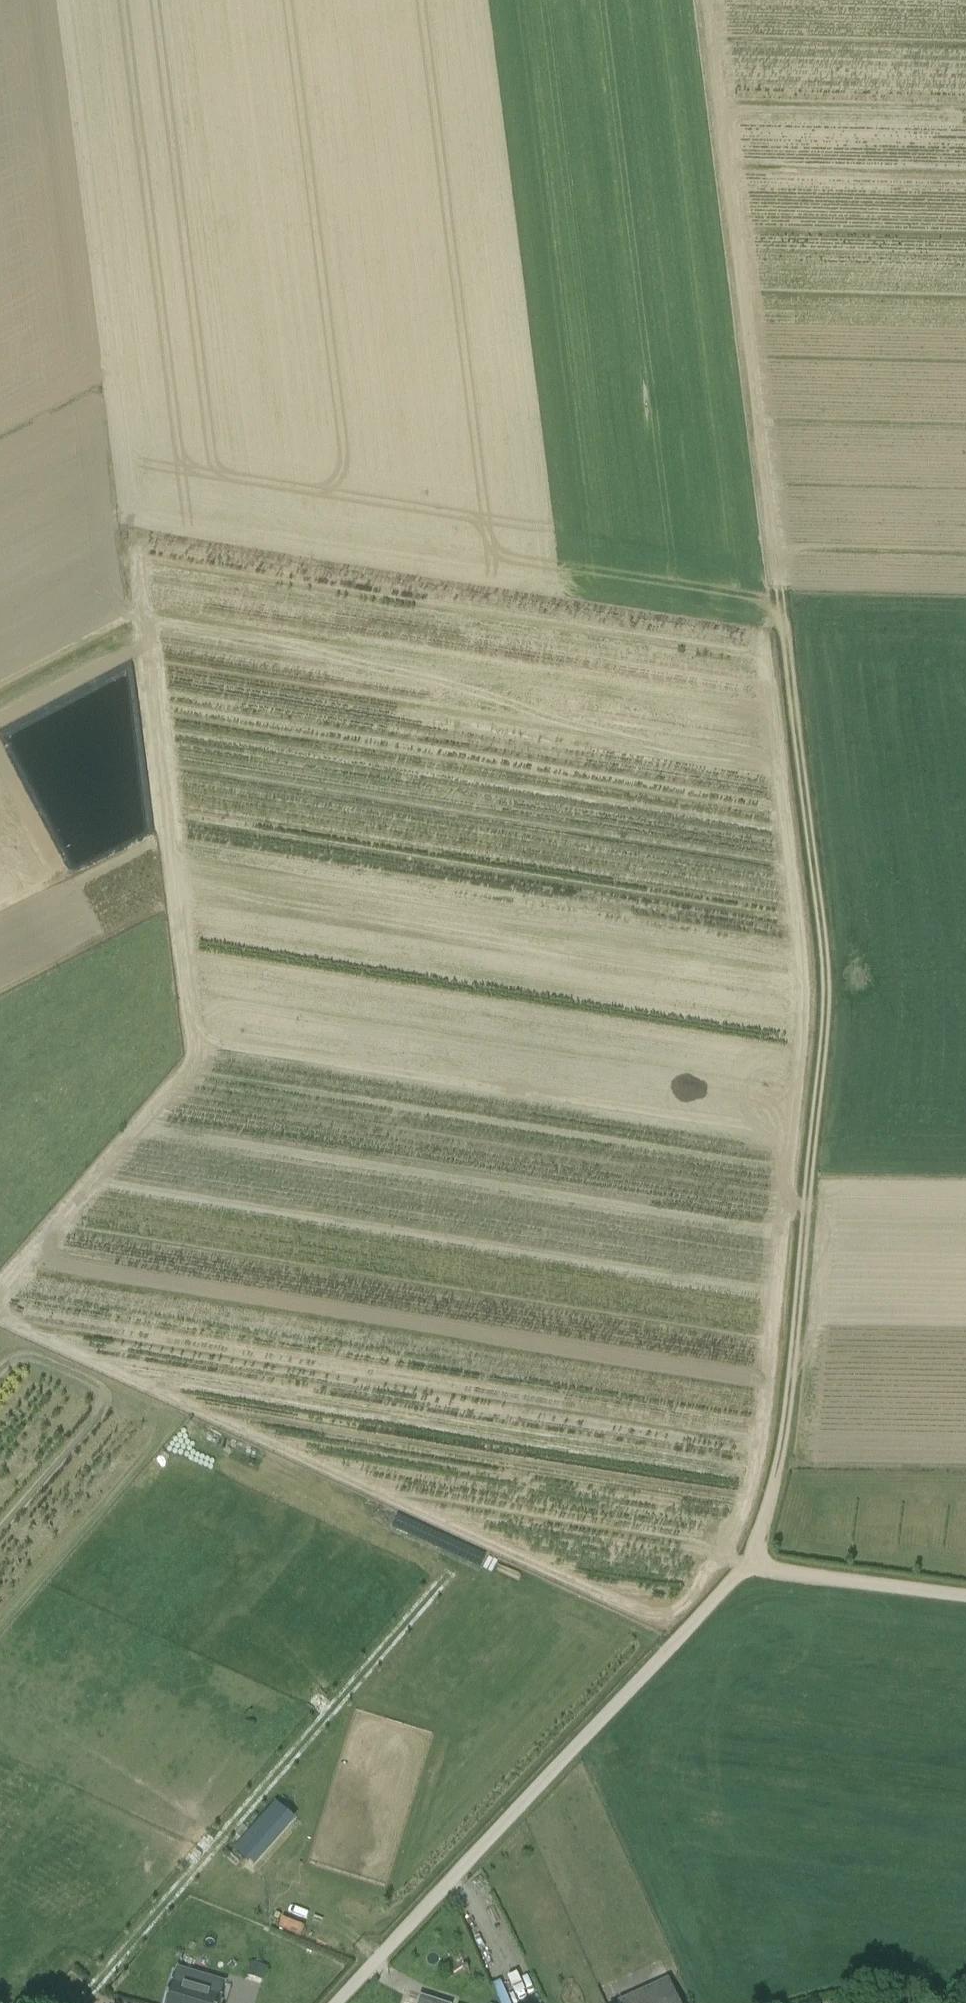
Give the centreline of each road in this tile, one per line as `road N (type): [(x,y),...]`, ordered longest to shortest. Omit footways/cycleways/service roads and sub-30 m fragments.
road 1 (track): [(749,1567),(787,1425),(827,972),(774,637)]
road 2 (track): [(965,1597),(749,1567),(344,2002)]

